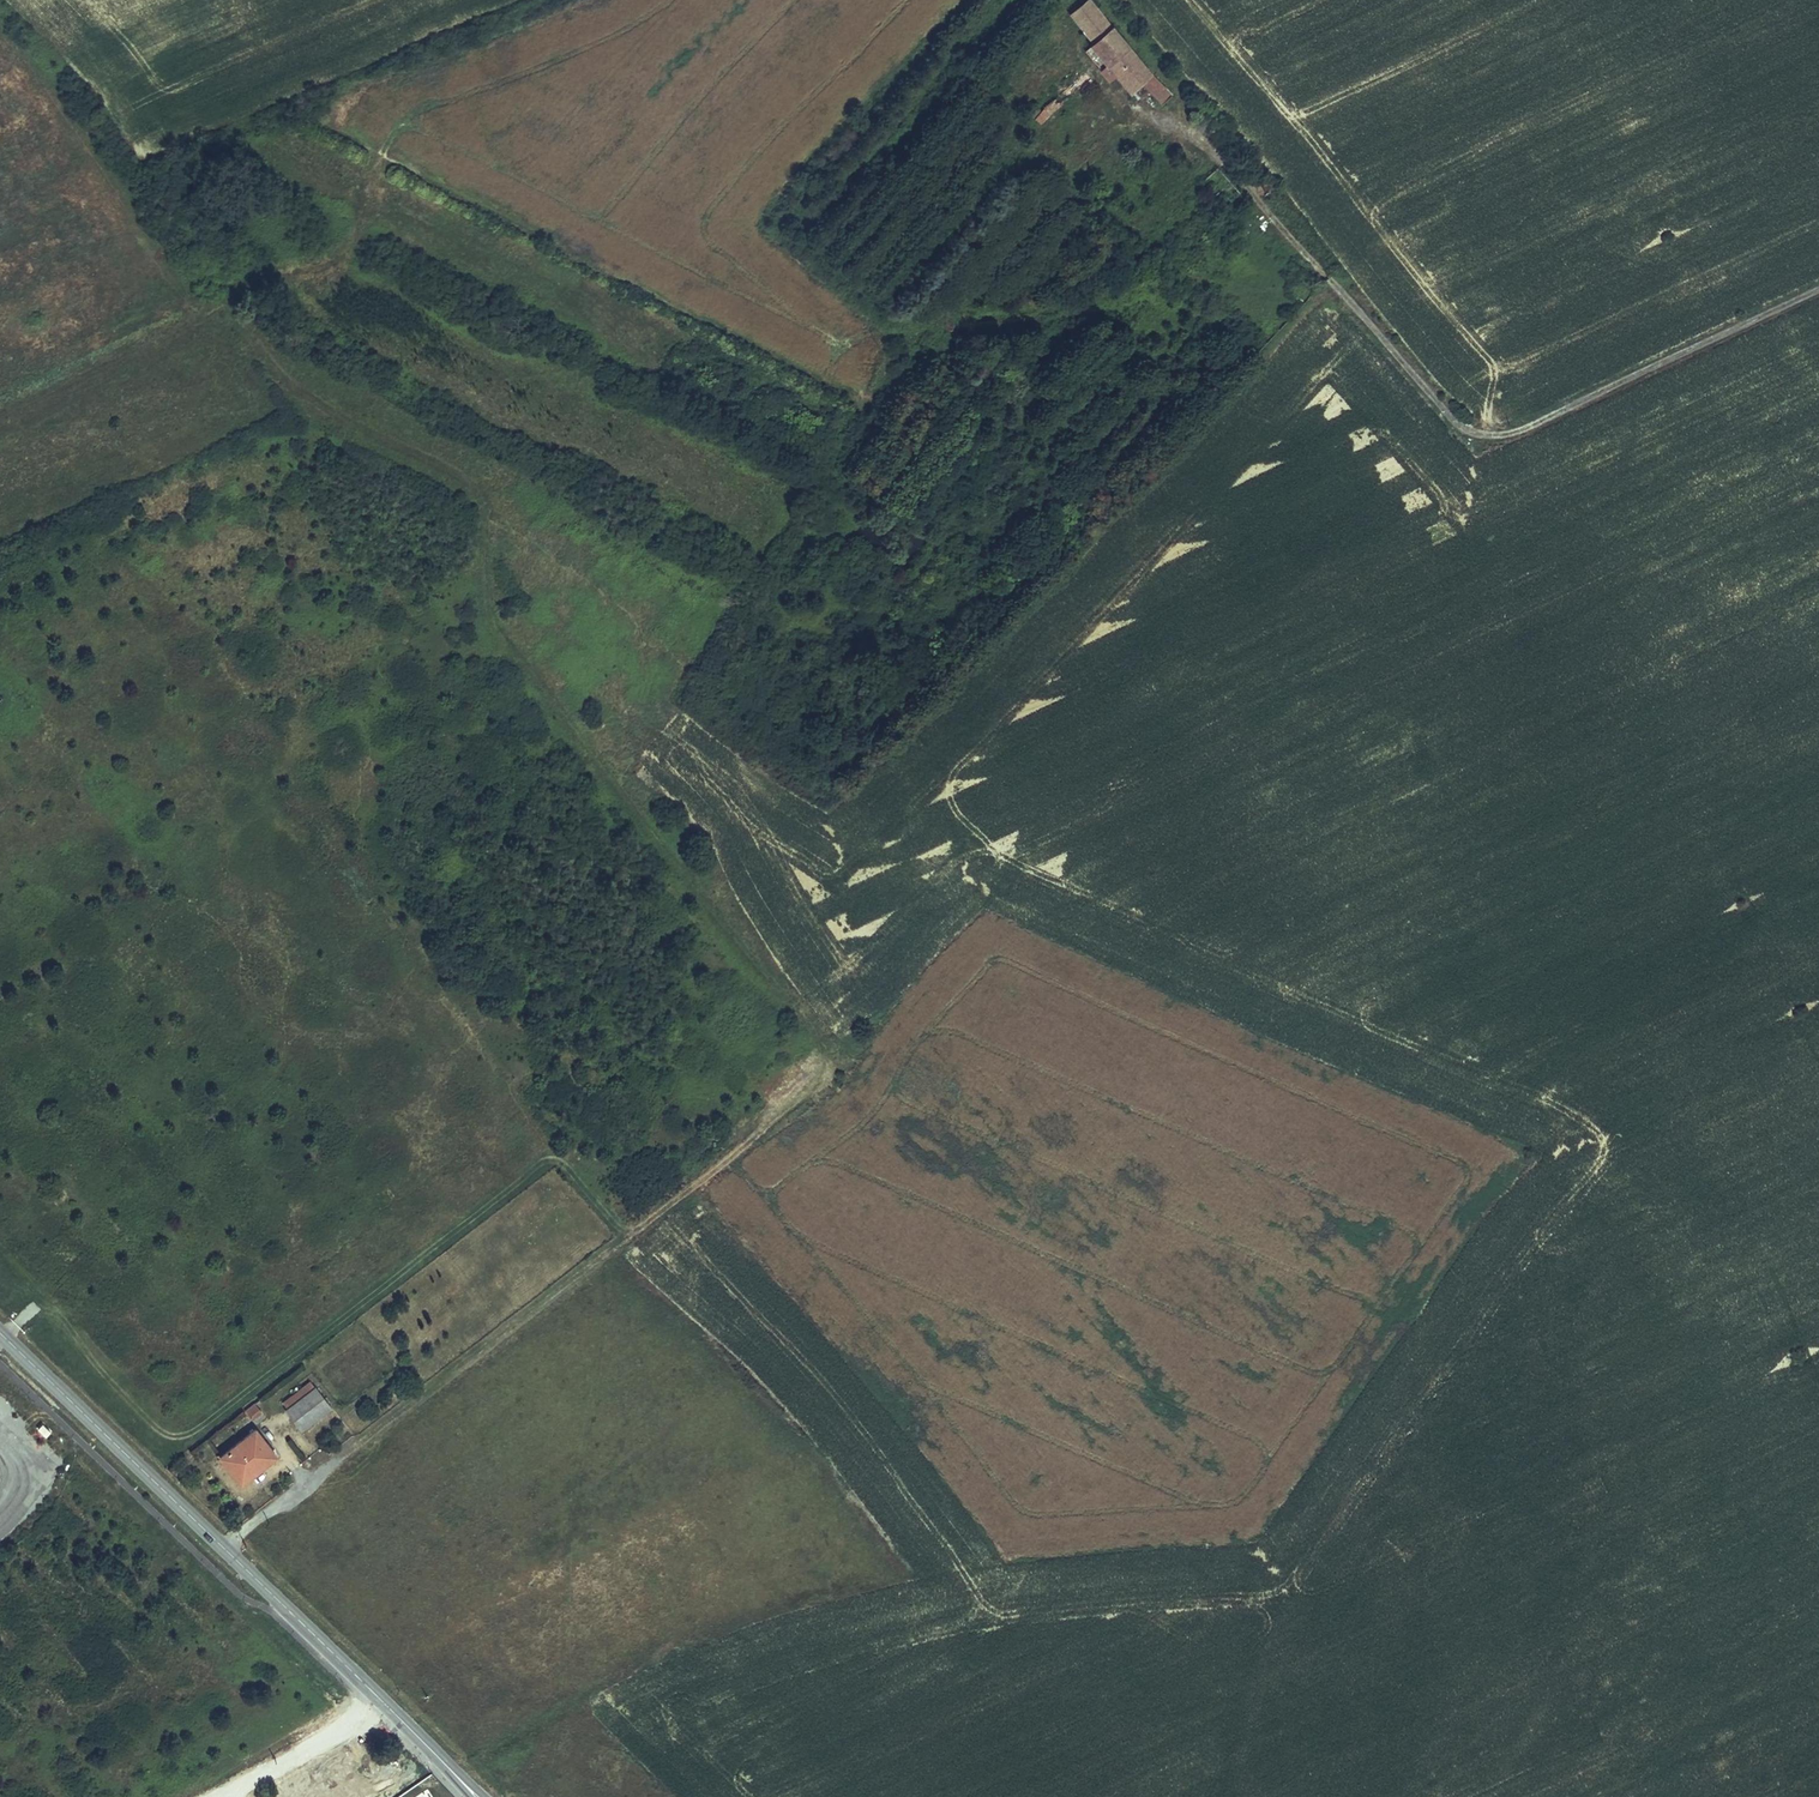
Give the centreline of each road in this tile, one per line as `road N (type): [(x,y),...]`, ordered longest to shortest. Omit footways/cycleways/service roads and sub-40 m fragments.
road 1 (tertiary): [(0,1331),(477,1796)]
road 2 (track): [(821,1061),(719,1170),(348,1455)]
road 3 (track): [(0,413),(213,311),(261,272),(337,250),(356,232),(387,146)]

